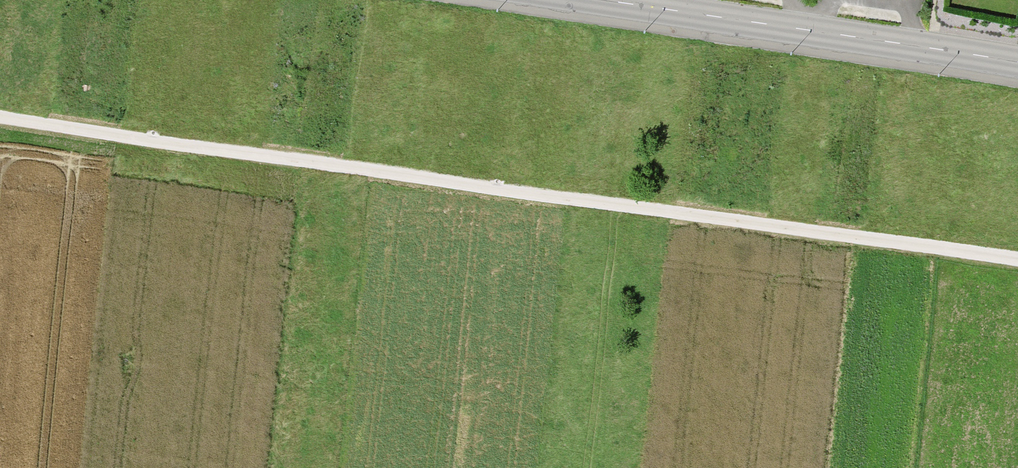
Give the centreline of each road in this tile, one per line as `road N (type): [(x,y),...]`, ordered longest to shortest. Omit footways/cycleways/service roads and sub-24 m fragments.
road 1 (track): [(0,120),(1017,263)]
road 2 (tertiary): [(585,0),(1017,65)]

